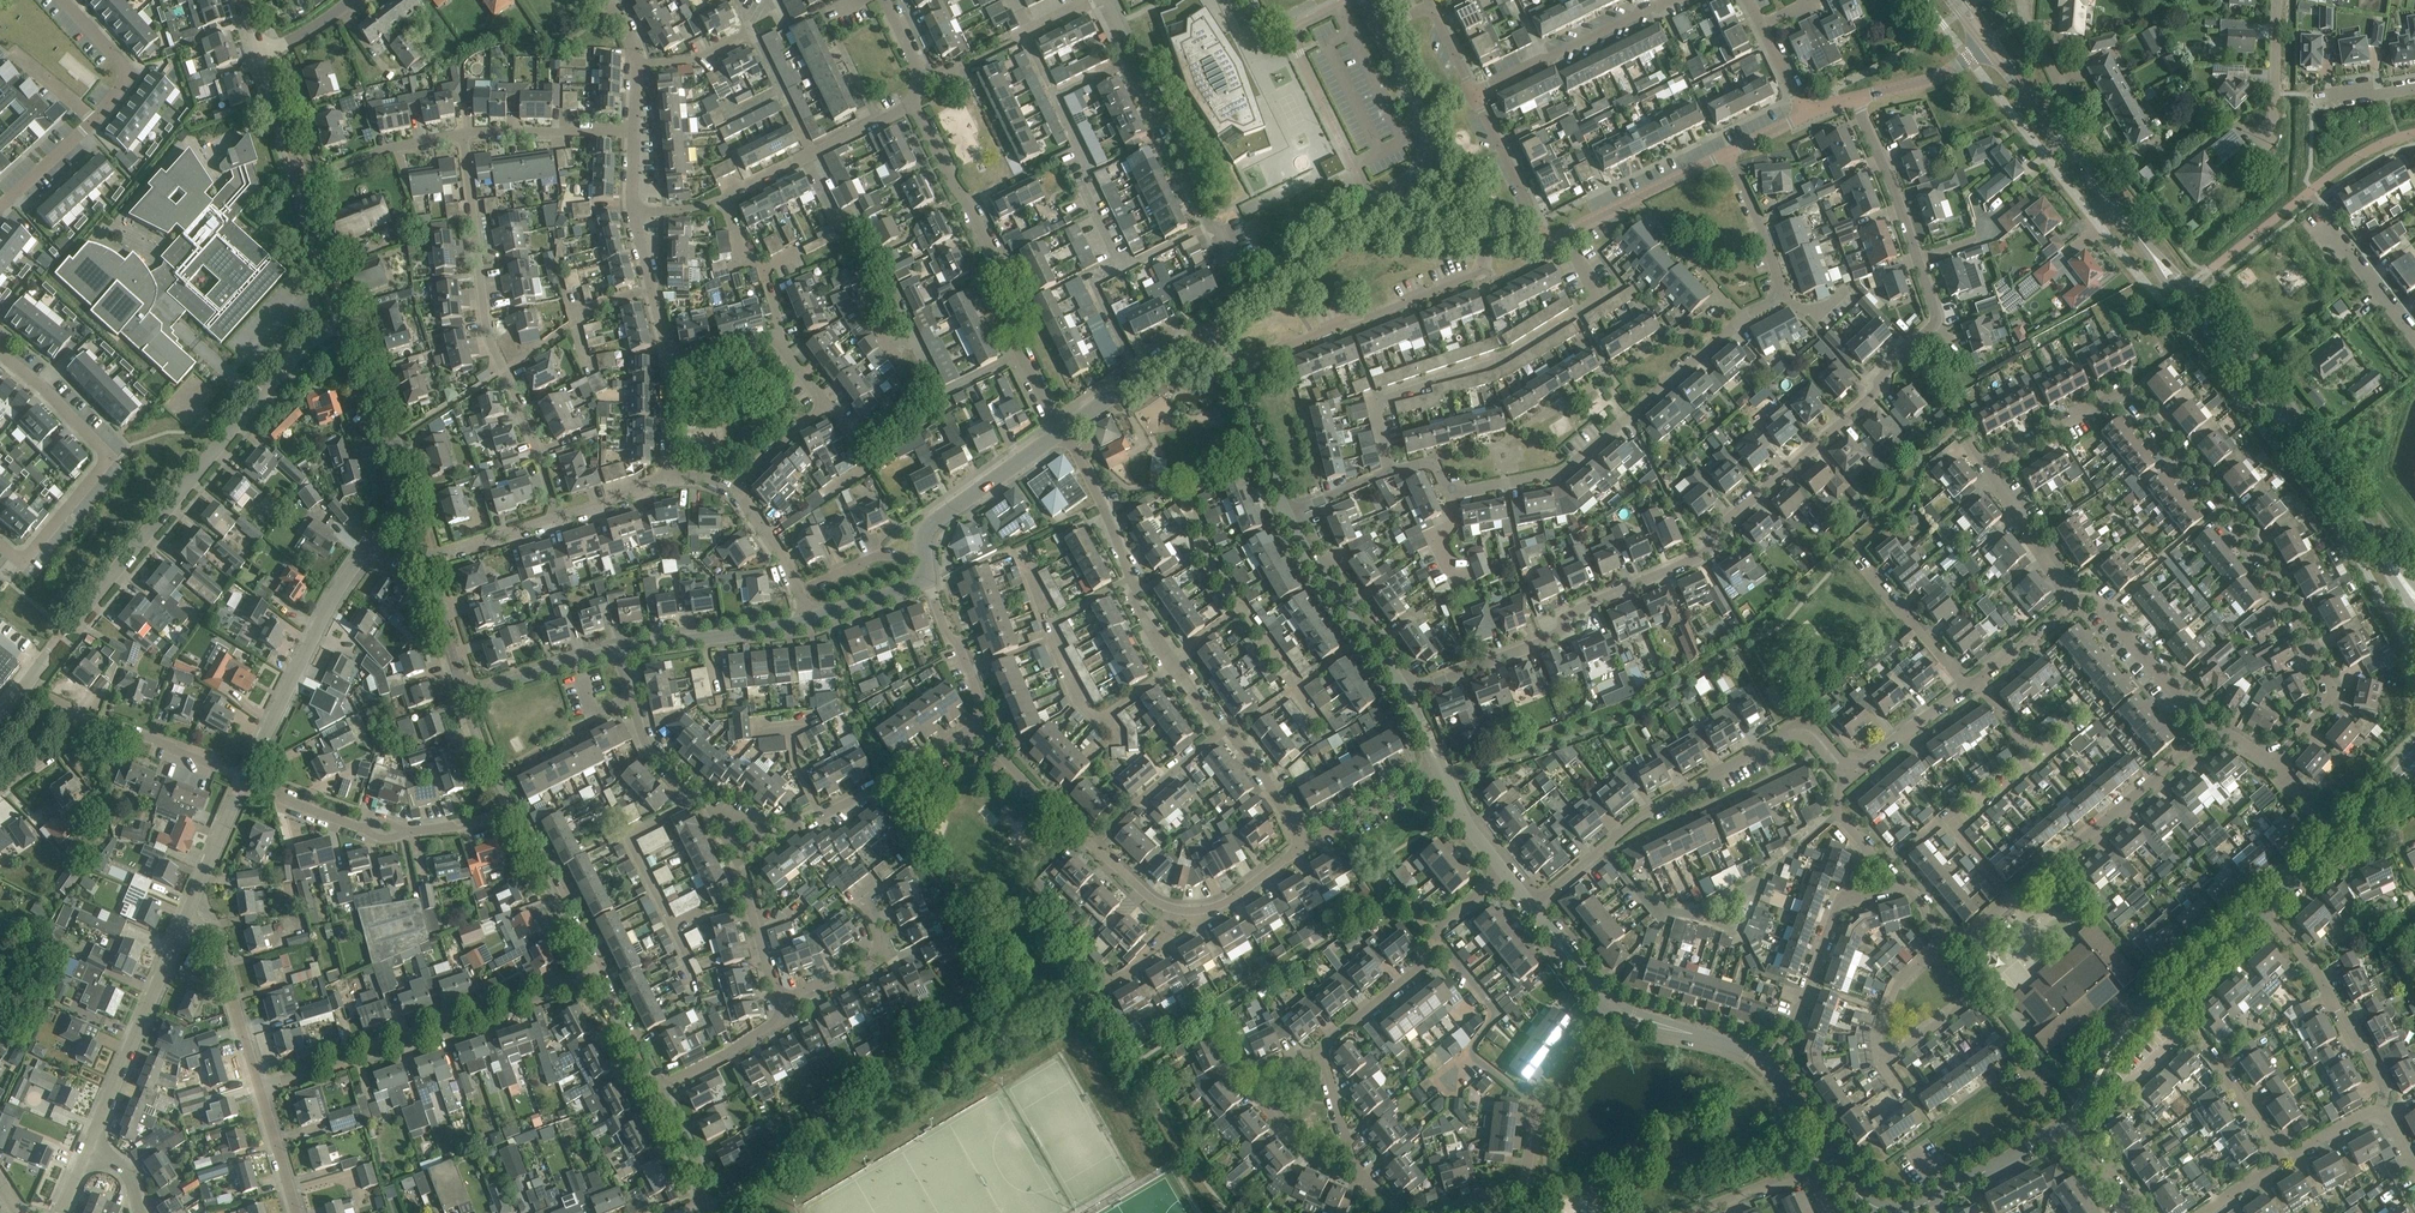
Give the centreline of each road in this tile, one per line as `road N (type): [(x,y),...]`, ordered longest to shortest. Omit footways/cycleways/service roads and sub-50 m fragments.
road 1 (residential): [(1405,693),(1536,641),(1562,618),(1711,547),(1712,536),(1877,393),(1895,360),(1929,330),(1937,317),(1855,98)]
road 2 (residential): [(2272,764),(2336,692),(2258,553),(2129,395),(2115,394),(1986,466)]
road 3 (unclassified): [(1290,515),(1390,469),(1435,461),(1448,490),(1557,473),(1745,318),(1784,299)]
road 4 (residential): [(21,689),(257,398),(348,314)]
road 5 (residential): [(1901,886),(1958,938),(2215,725)]
road 6 (residential): [(1603,998),(1534,1103),(1530,1160),(1518,1185),(1412,1211),(1389,1205),(1348,1165)]
road 7 (residential): [(555,515),(486,328),(463,133)]
road 8 (residential): [(1058,434),(989,283),(987,241),(917,103)]
road 9 (residential): [(261,1089),(590,974)]
road 10 (residential): [(1225,730),(1172,664),(1067,426)]
road 11 (residential): [(0,336),(9,360),(110,457),(21,563),(0,546)]
road 12 (secondary): [(2401,578),(2209,322)]
road 13 (residential): [(247,780),(334,600),(369,550),(411,509)]
road 14 (residential): [(636,213),(728,198),(917,103)]
road 15 (residential): [(1604,848),(1643,815),(1789,730),(1814,736),(1843,780)]
road 16 (residential): [(1230,366),(1474,275),(1482,241)]
road 17 (residential): [(2066,1123),(1946,1193),(1896,1211),(1860,1195),(1825,1147)]
road 18 (residential): [(513,813),(408,833),(352,825),(247,780)]
road 19 (residential): [(1176,910),(1091,839),(994,741),(984,717)]
road 20 (residential): [(87,1149),(196,897)]
road 21 (residential): [(1318,1050),(1443,950),(1433,932),(1505,873)]
road 22 (secondary): [(2157,258),(1990,48)]
road 23 (residential): [(1112,0),(1161,129),(1185,140),(1204,184),(1195,199),(1212,230)]
road 24 (residential): [(763,832),(887,781),(984,717)]
road 25 (residential): [(2381,1112),(2387,1090),(2344,1013),(2264,908)]
road 26 (residential): [(1473,91),(1668,0)]
road 27 (residential): [(1405,693),(1290,515)]
road 28 (residential): [(735,493),(830,405),(783,338)]
road 29 (residential): [(1729,154),(1542,240)]
road 30 (residential): [(411,509),(348,314)]
road 31 (residential): [(261,1089),(221,945),(196,897)]
road 32 (residential): [(780,1000),(873,964),(880,936),(852,894),(870,880)]
road 33 (residential): [(613,654),(811,622)]
road 34 (residential): [(2111,170),(2023,21),(2025,0)]
road 35 (residential): [(247,780),(68,707)]
road 36 (residential): [(2215,725),(2173,692),(2101,606),(2075,602)]
road 37 (residential): [(1762,1062),(1793,1028),(1838,904),(1851,899)]
road 38 (residential): [(1400,192),(1433,159),(1382,25)]
road 39 (residential): [(711,808),(647,743),(613,654)]
road 40 (residential): [(928,553),(935,518),(1058,434)]
road 41 (residential): [(1253,297),(1400,192)]
road 42 (residential): [(590,974),(513,813)]
road 43 (residential): [(1067,426),(1211,329)]
road 44 (residential): [(463,133),(636,131)]
road 45 (residential): [(1762,1062),(1728,1044),(1633,1017),(1603,998)]
road 46 (residential): [(1969,686),(1858,561)]
road 47 (residential): [(649,1091),(773,1025),(780,1000)]
road 48 (residential): [(1542,240),(1535,208),(1473,91)]
road 49 (residential): [(2282,1161),(2186,1028)]
road 50 (residential): [(305,177),(463,133)]
road 51 (residential): [(2075,602),(1986,466)]
road 52 (residential): [(1441,763),(1307,853)]
road 53 (residential): [(1290,515),(1230,366)]
road 54 (residential): [(1843,780),(1969,686)]
road 55 (residential): [(1784,299),(1729,154)]
road 56 (residential): [(95,120),(126,82),(122,63),(63,0)]
road 57 (residential): [(1473,91),(1430,3),(1382,25)]
road 58 (residential): [(467,691),(613,654)]
road 59 (residential): [(780,1000),(742,855)]
road 60 (residential): [(1307,853),(1273,789),(1225,730)]
road 61 (residential): [(984,717),(930,579)]
road 62 (residential): [(2264,908),(2155,1007)]
road 63 (residential): [(1307,853),(1243,895),(1207,910),(1176,910)]
road 64 (residential): [(1990,48),(1938,77),(1855,98)]
road 65 (residential): [(348,314),(305,177)]
road 66 (residential): [(467,691),(424,555)]
road 67 (residential): [(424,555),(555,515)]
road 68 (residential): [(1969,686),(2075,602)]
road 69 (residential): [(2334,224),(2414,332)]
road 70 (residential): [(802,594),(871,560),(928,553)]
road 71 (residential): [(1348,1165),(1295,1143),(1254,1079)]
road 72 (residential): [(305,177),(265,51)]
road 73 (residential): [(649,1091),(590,974)]
road 74 (residential): [(513,813),(467,691)]
road 75 (residential): [(95,120),(0,208)]
road 76 (residential): [(708,1205),(649,1091)]
road 77 (residential): [(297,1212),(261,1089)]
road 78 (residential): [(667,477),(671,349)]
road 79 (residential): [(196,897),(247,780)]
road 80 (residential): [(1505,873),(1441,763)]
road 81 (residential): [(811,622),(930,579)]
road 82 (residential): [(1674,914),(1738,936),(1757,883)]
road 83 (residential): [(637,66),(705,63),(754,39)]
road 84 (residential): [(2263,121),(2278,0)]
road 85 (residential): [(735,493),(802,594)]
road 86 (residential): [(1693,1212),(1807,1175)]

